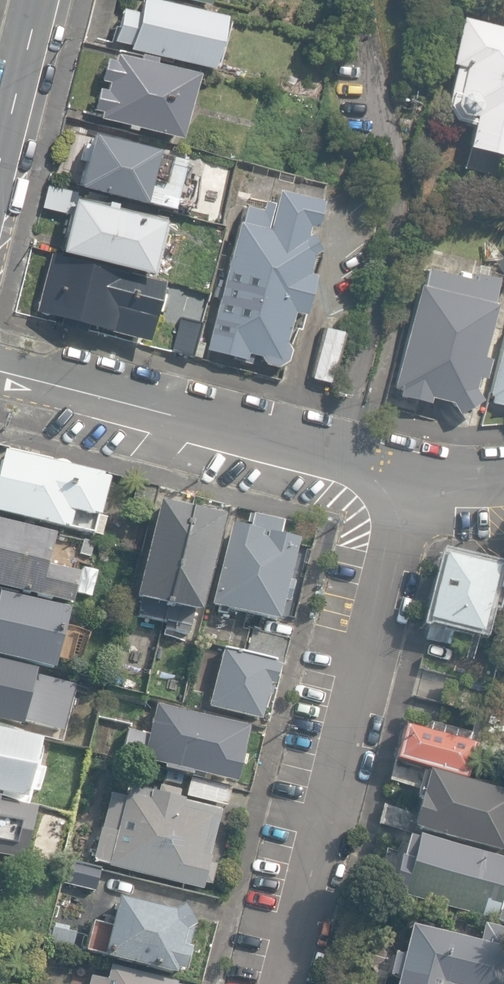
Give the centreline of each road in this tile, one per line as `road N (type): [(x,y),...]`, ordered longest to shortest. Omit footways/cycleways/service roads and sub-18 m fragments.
road 1 (residential): [(408,481),(284,983)]
road 2 (unclassified): [(0,376),(408,481)]
road 3 (secondary): [(40,0),(0,163)]

